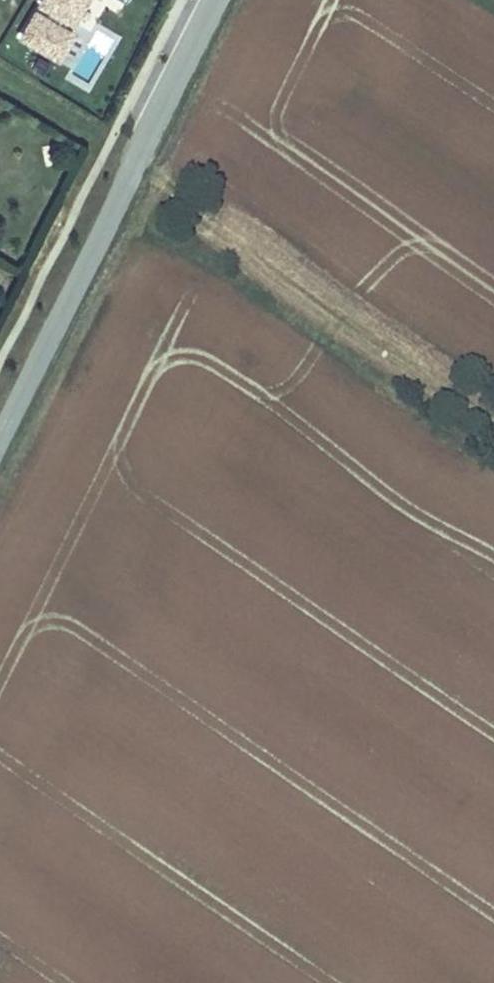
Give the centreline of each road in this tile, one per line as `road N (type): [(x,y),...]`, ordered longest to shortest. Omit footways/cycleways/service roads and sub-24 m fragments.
road 1 (unclassified): [(0,438),(217,0)]

